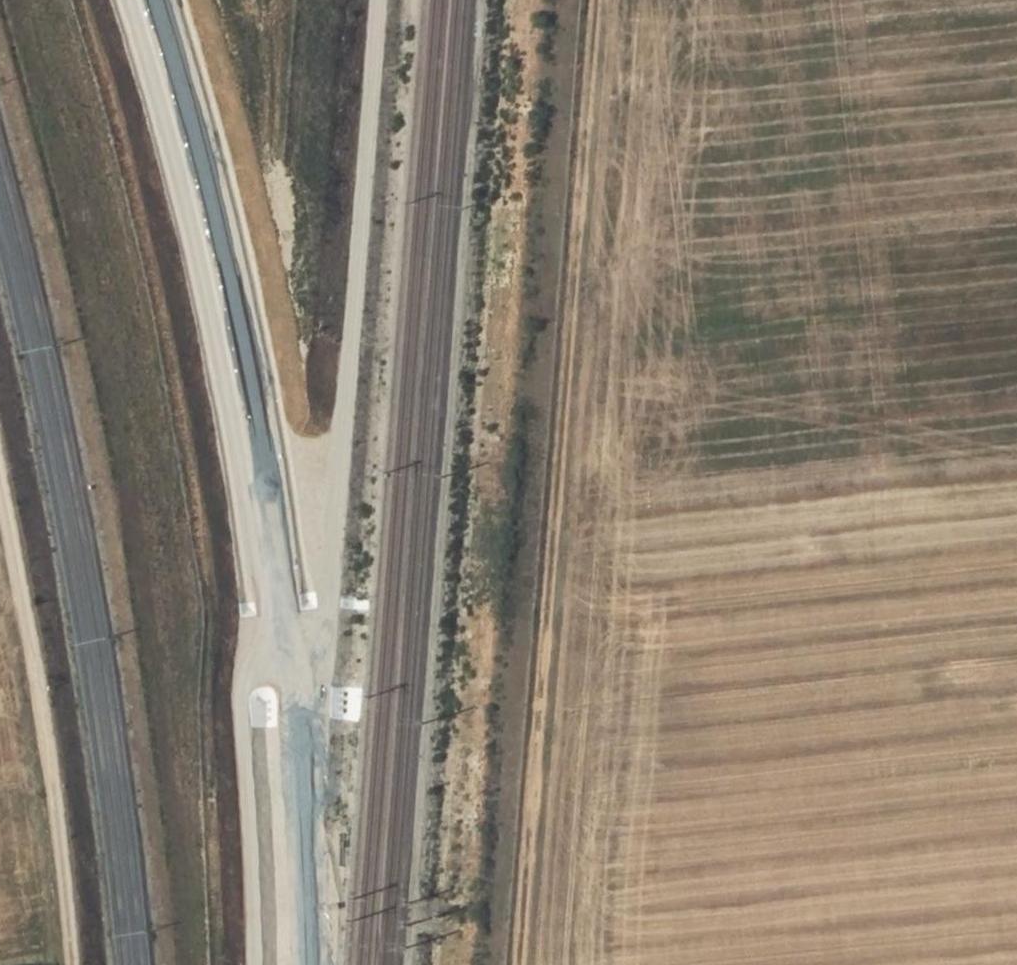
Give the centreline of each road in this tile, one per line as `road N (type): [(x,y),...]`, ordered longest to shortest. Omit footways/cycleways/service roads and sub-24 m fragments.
road 1 (track): [(518,964),(594,0)]
road 2 (track): [(69,964),(0,505)]

